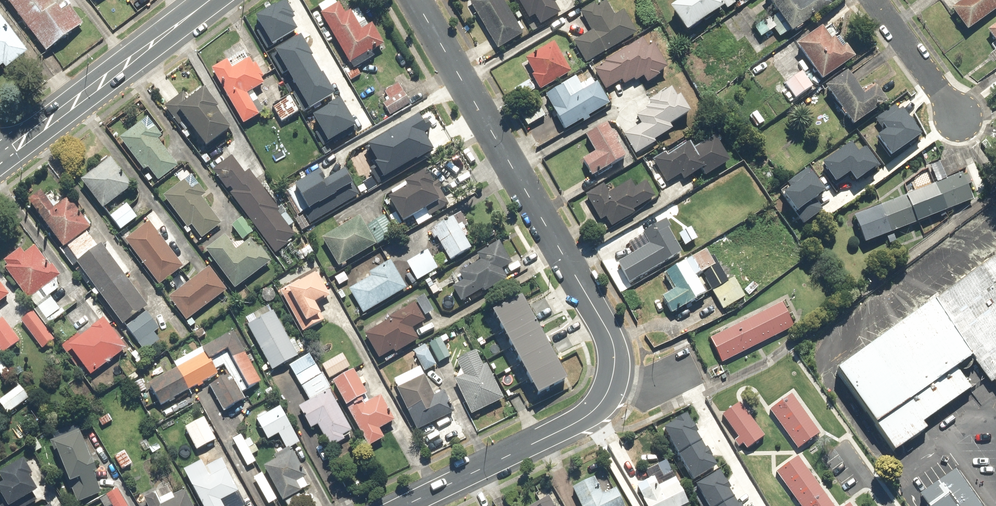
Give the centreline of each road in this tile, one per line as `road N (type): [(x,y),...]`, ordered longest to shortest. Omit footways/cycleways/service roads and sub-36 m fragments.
road 1 (residential): [(404,505),(587,416),(606,392),(614,361),(605,327),(415,0)]
road 2 (secondary): [(0,156),(211,0)]
road 3 (residential): [(961,117),(875,0)]

